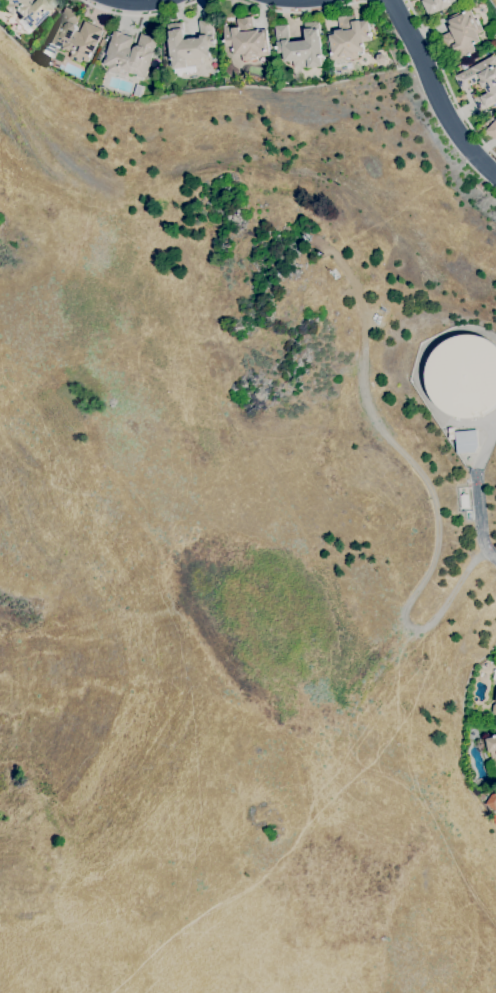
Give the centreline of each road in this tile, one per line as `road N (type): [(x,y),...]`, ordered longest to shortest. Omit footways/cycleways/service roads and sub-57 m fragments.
road 1 (track): [(345,264),(365,313),(367,396),(437,505),(438,546),(405,609),(408,624),(431,621),(469,565),(490,555)]
road 2 (residential): [(495,173),(453,120),(392,0)]

